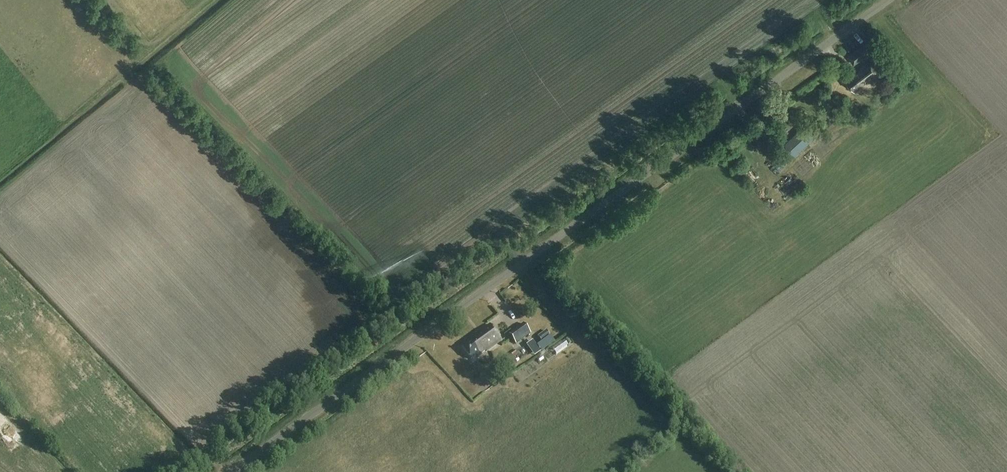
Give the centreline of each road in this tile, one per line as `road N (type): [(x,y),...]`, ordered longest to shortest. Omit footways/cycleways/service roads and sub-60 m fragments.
road 1 (unclassified): [(231,471),(888,0)]

